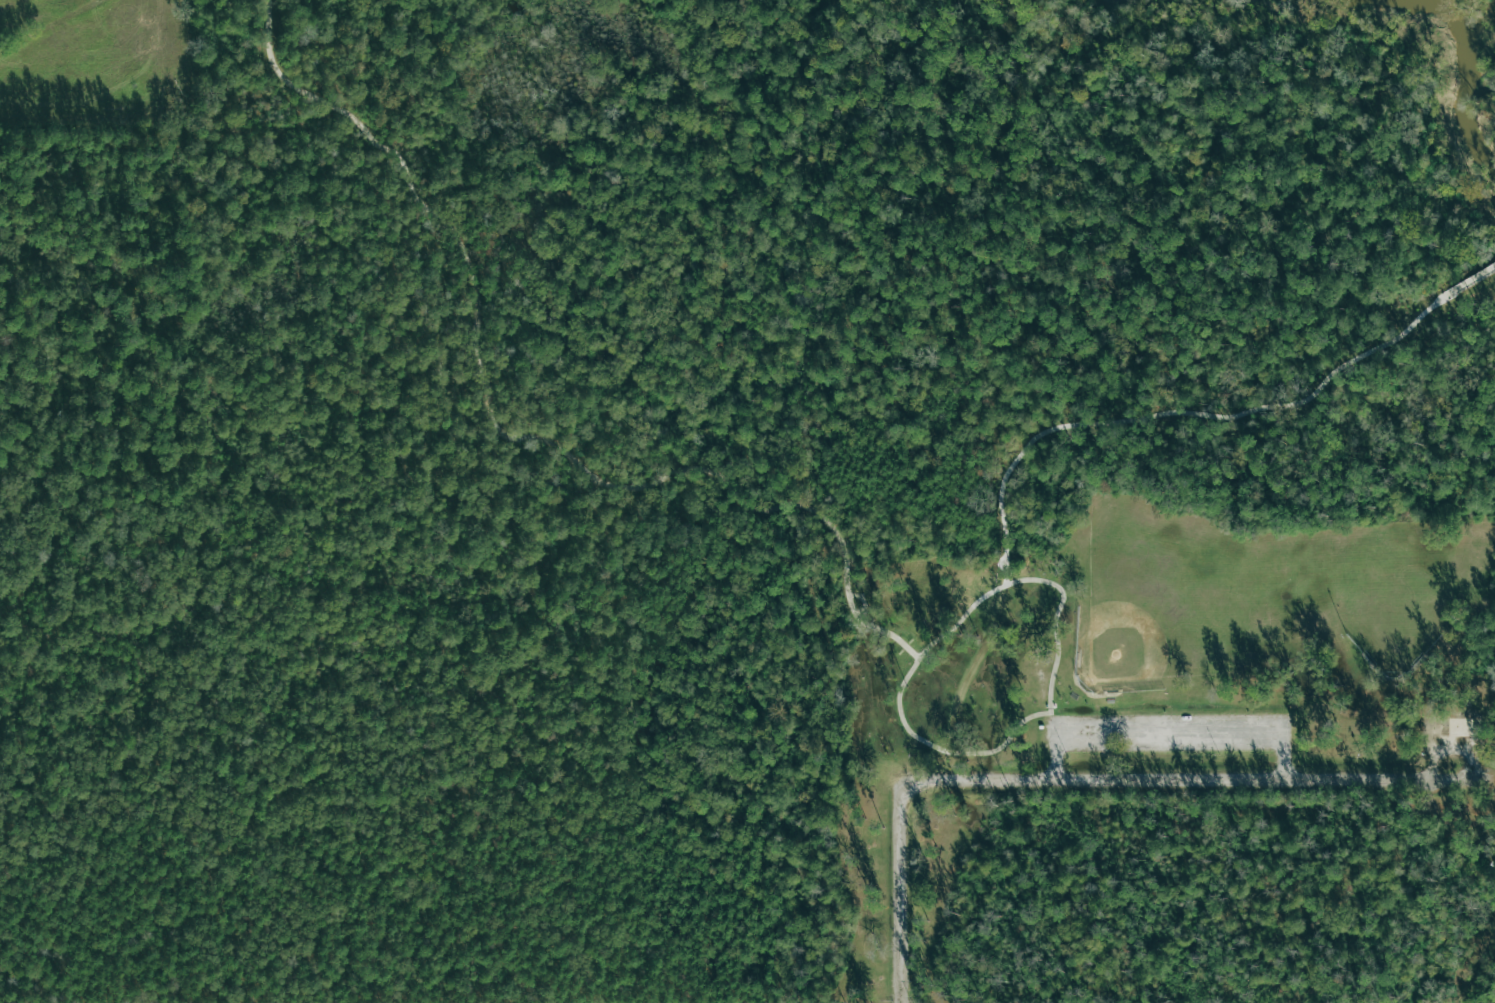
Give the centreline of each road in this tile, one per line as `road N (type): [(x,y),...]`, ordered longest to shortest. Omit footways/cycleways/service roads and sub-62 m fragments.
road 1 (residential): [(899,1002),(898,811),(909,787),(921,782),(1470,777)]

